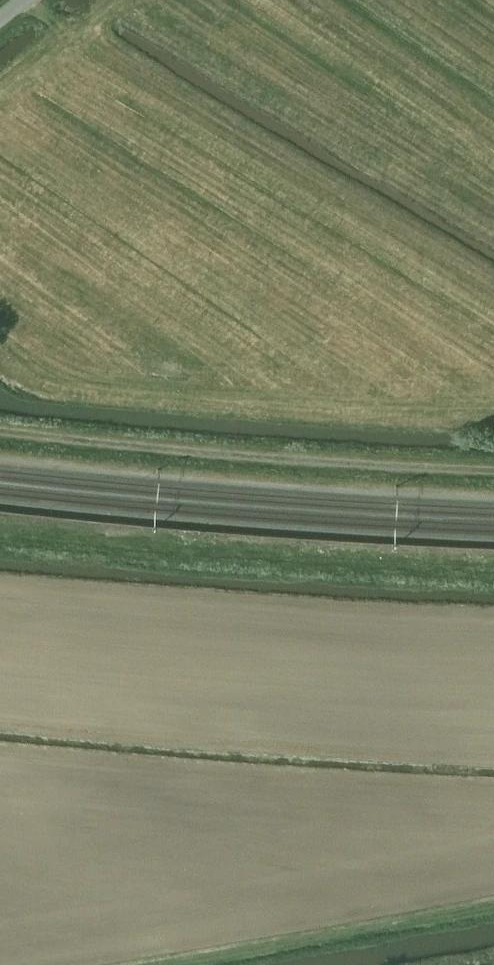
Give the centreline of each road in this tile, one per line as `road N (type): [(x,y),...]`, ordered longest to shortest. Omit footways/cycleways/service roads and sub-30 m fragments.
road 1 (track): [(0,428),(493,468)]

